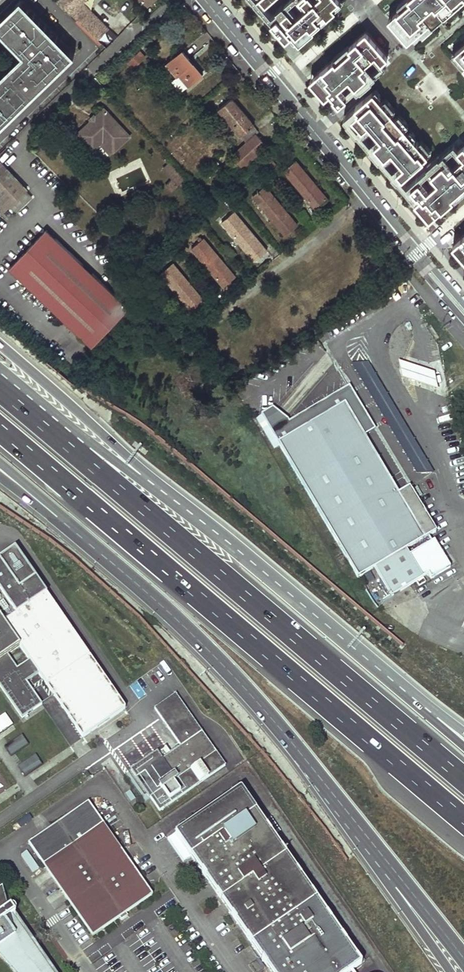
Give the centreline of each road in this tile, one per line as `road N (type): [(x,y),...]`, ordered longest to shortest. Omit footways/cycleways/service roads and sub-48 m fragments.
road 1 (motorway): [(463,782),(0,390)]
road 2 (motorway): [(0,430),(463,818)]
road 3 (primary): [(97,548),(250,693),(375,853)]
road 4 (tertiary): [(210,0),(463,314)]
road 5 (primary): [(374,664),(155,485)]
road 6 (primary): [(155,485),(0,346)]
road 7 (motorway): [(155,485),(0,371)]
road 8 (primary): [(375,853),(450,971)]
road 9 (primary): [(375,853),(463,959)]
road 10 (motorway): [(0,461),(97,548)]
road 11 (motorway): [(463,746),(374,664)]
road 12 (primary): [(0,477),(97,548)]

